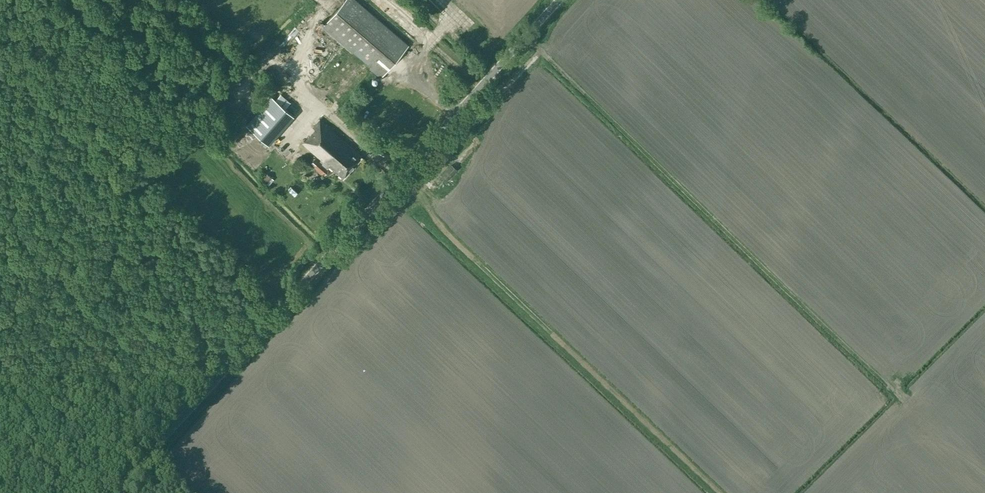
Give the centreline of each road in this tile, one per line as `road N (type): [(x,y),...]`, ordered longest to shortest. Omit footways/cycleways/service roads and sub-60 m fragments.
road 1 (unclassified): [(117,492),(559,0)]
road 2 (track): [(526,36),(906,402)]
road 3 (track): [(400,176),(453,241),(719,492)]
road 4 (track): [(209,387),(162,310),(0,128)]
road 5 (track): [(779,0),(984,195)]
road 6 (track): [(540,50),(416,192)]
road 7 (track): [(808,492),(903,399)]

